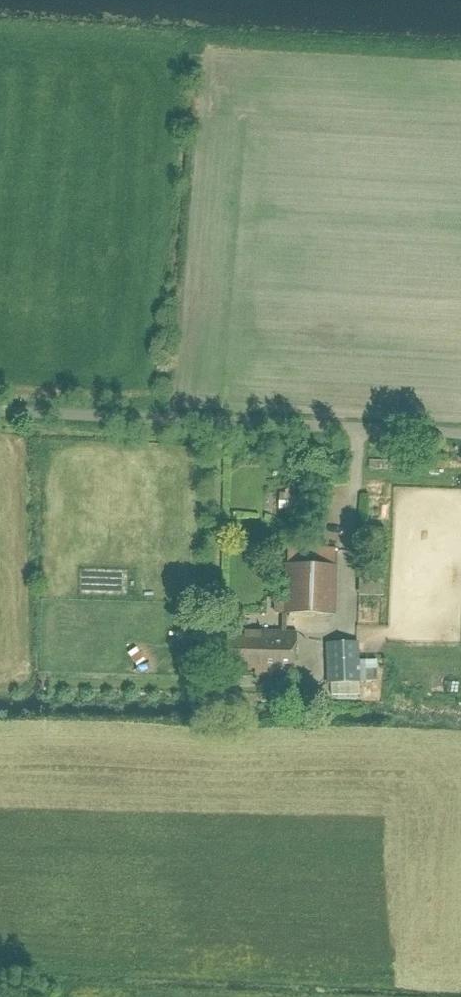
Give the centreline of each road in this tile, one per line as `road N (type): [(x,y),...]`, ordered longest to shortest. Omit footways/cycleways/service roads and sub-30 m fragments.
road 1 (unclassified): [(460,437),(0,413)]

